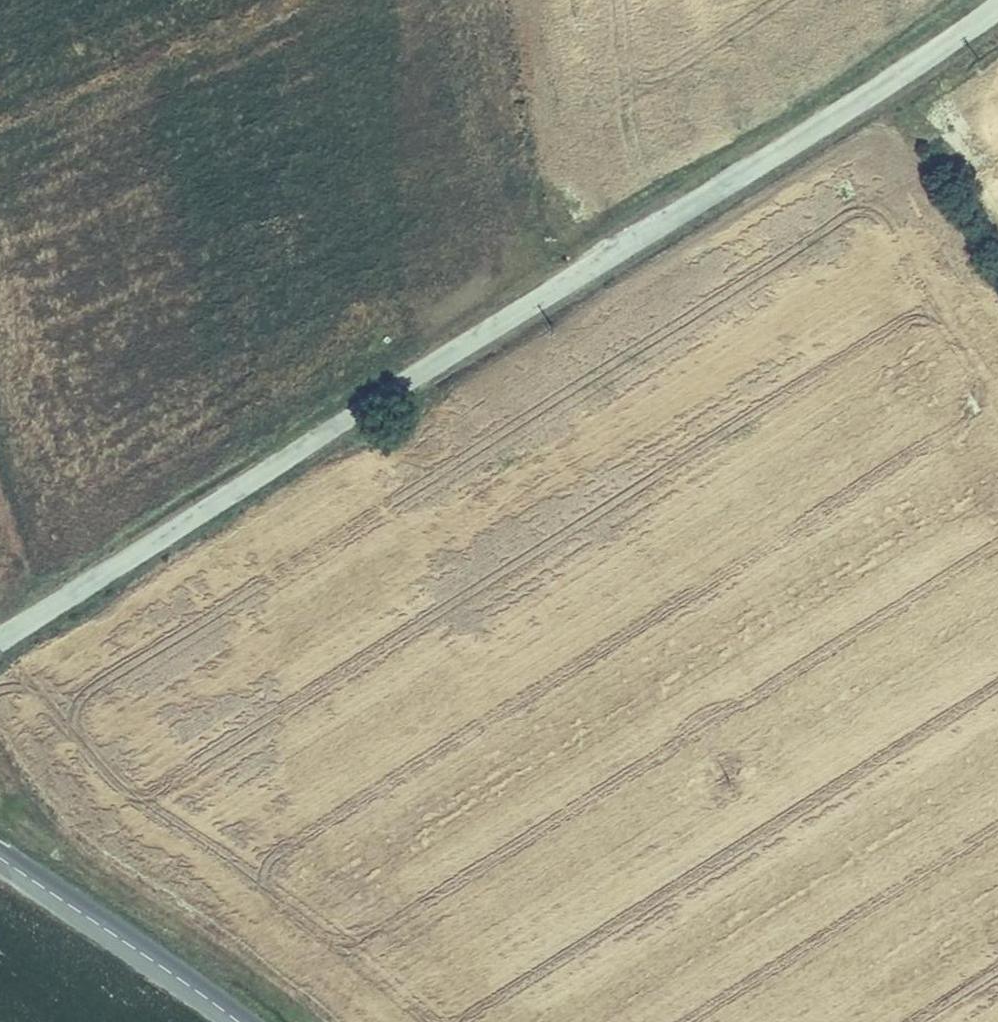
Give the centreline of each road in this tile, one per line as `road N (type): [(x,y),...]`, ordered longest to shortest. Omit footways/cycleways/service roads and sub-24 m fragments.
road 1 (unclassified): [(997,1),(0,641)]
road 2 (tertiary): [(0,858),(236,1021)]

